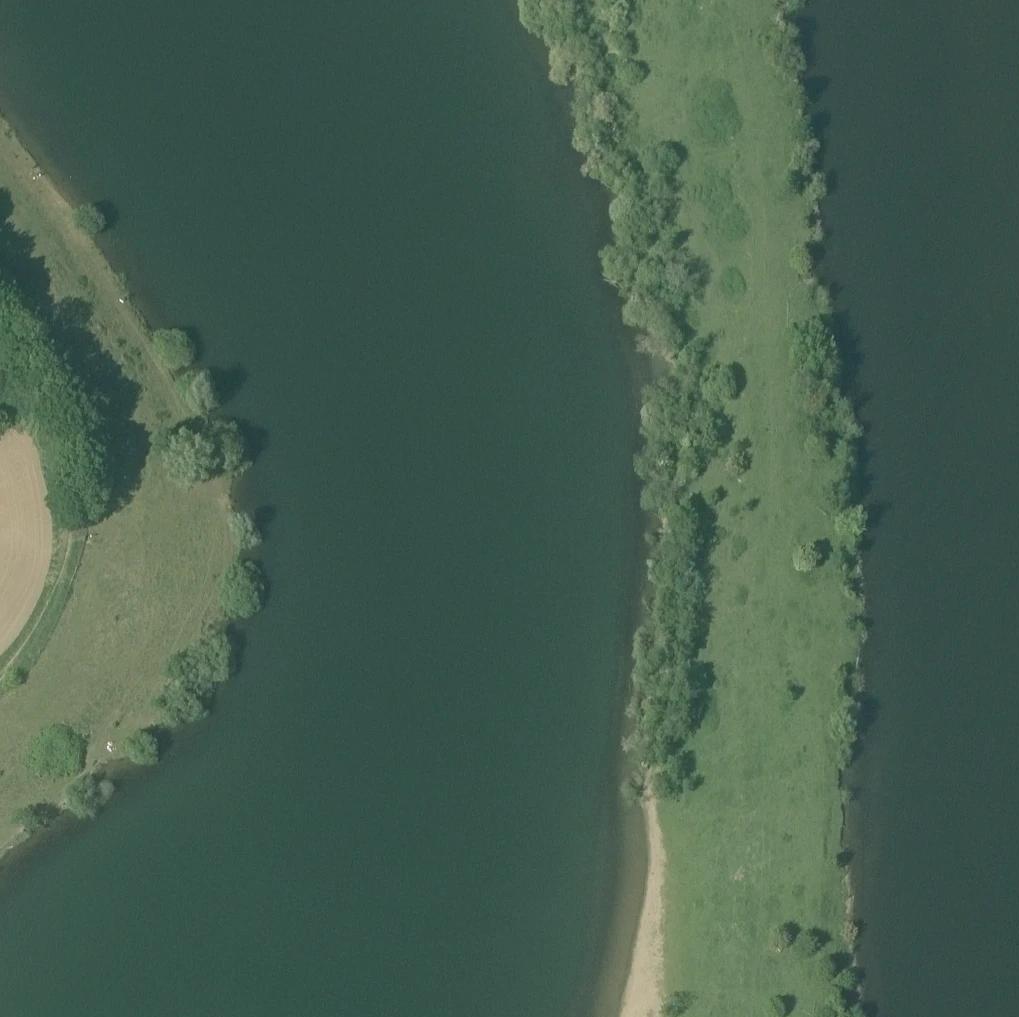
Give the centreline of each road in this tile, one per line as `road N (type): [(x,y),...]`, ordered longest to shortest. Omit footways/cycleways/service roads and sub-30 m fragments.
road 1 (track): [(67,544),(61,453),(0,360)]
road 2 (track): [(0,674),(39,626),(67,544)]

